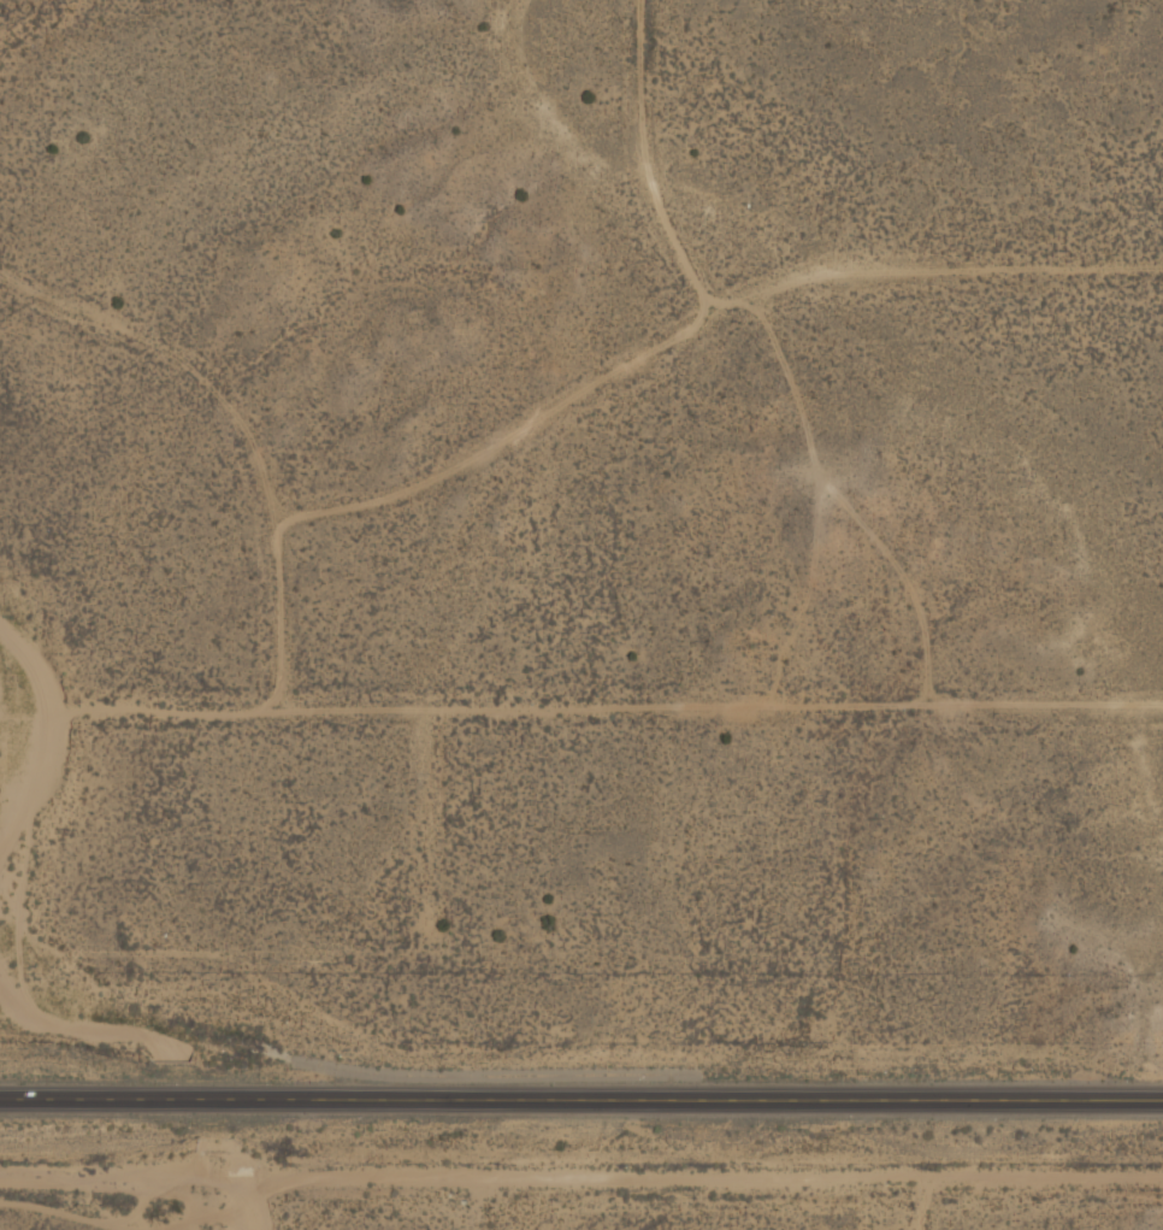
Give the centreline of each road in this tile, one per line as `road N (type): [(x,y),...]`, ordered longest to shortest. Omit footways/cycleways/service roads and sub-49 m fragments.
road 1 (primary): [(1162,1088),(0,1085)]
road 2 (track): [(0,712),(1162,712)]
road 3 (track): [(272,522),(374,507),(710,311),(779,288),(860,270),(1162,272)]
road 4 (track): [(0,272),(170,358),(243,439),(272,522),(276,712)]
road 5 (track): [(637,0),(648,171),(710,311)]

